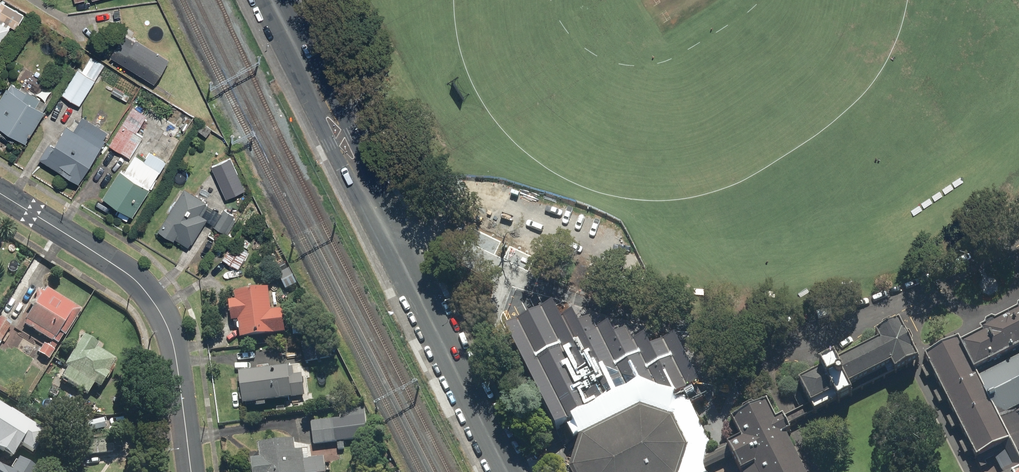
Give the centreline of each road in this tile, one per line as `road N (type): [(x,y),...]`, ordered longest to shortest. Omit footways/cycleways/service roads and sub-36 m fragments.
road 1 (secondary): [(506,471),(270,0)]
road 2 (residential): [(190,471),(173,341),(158,308),(107,259),(0,193)]

